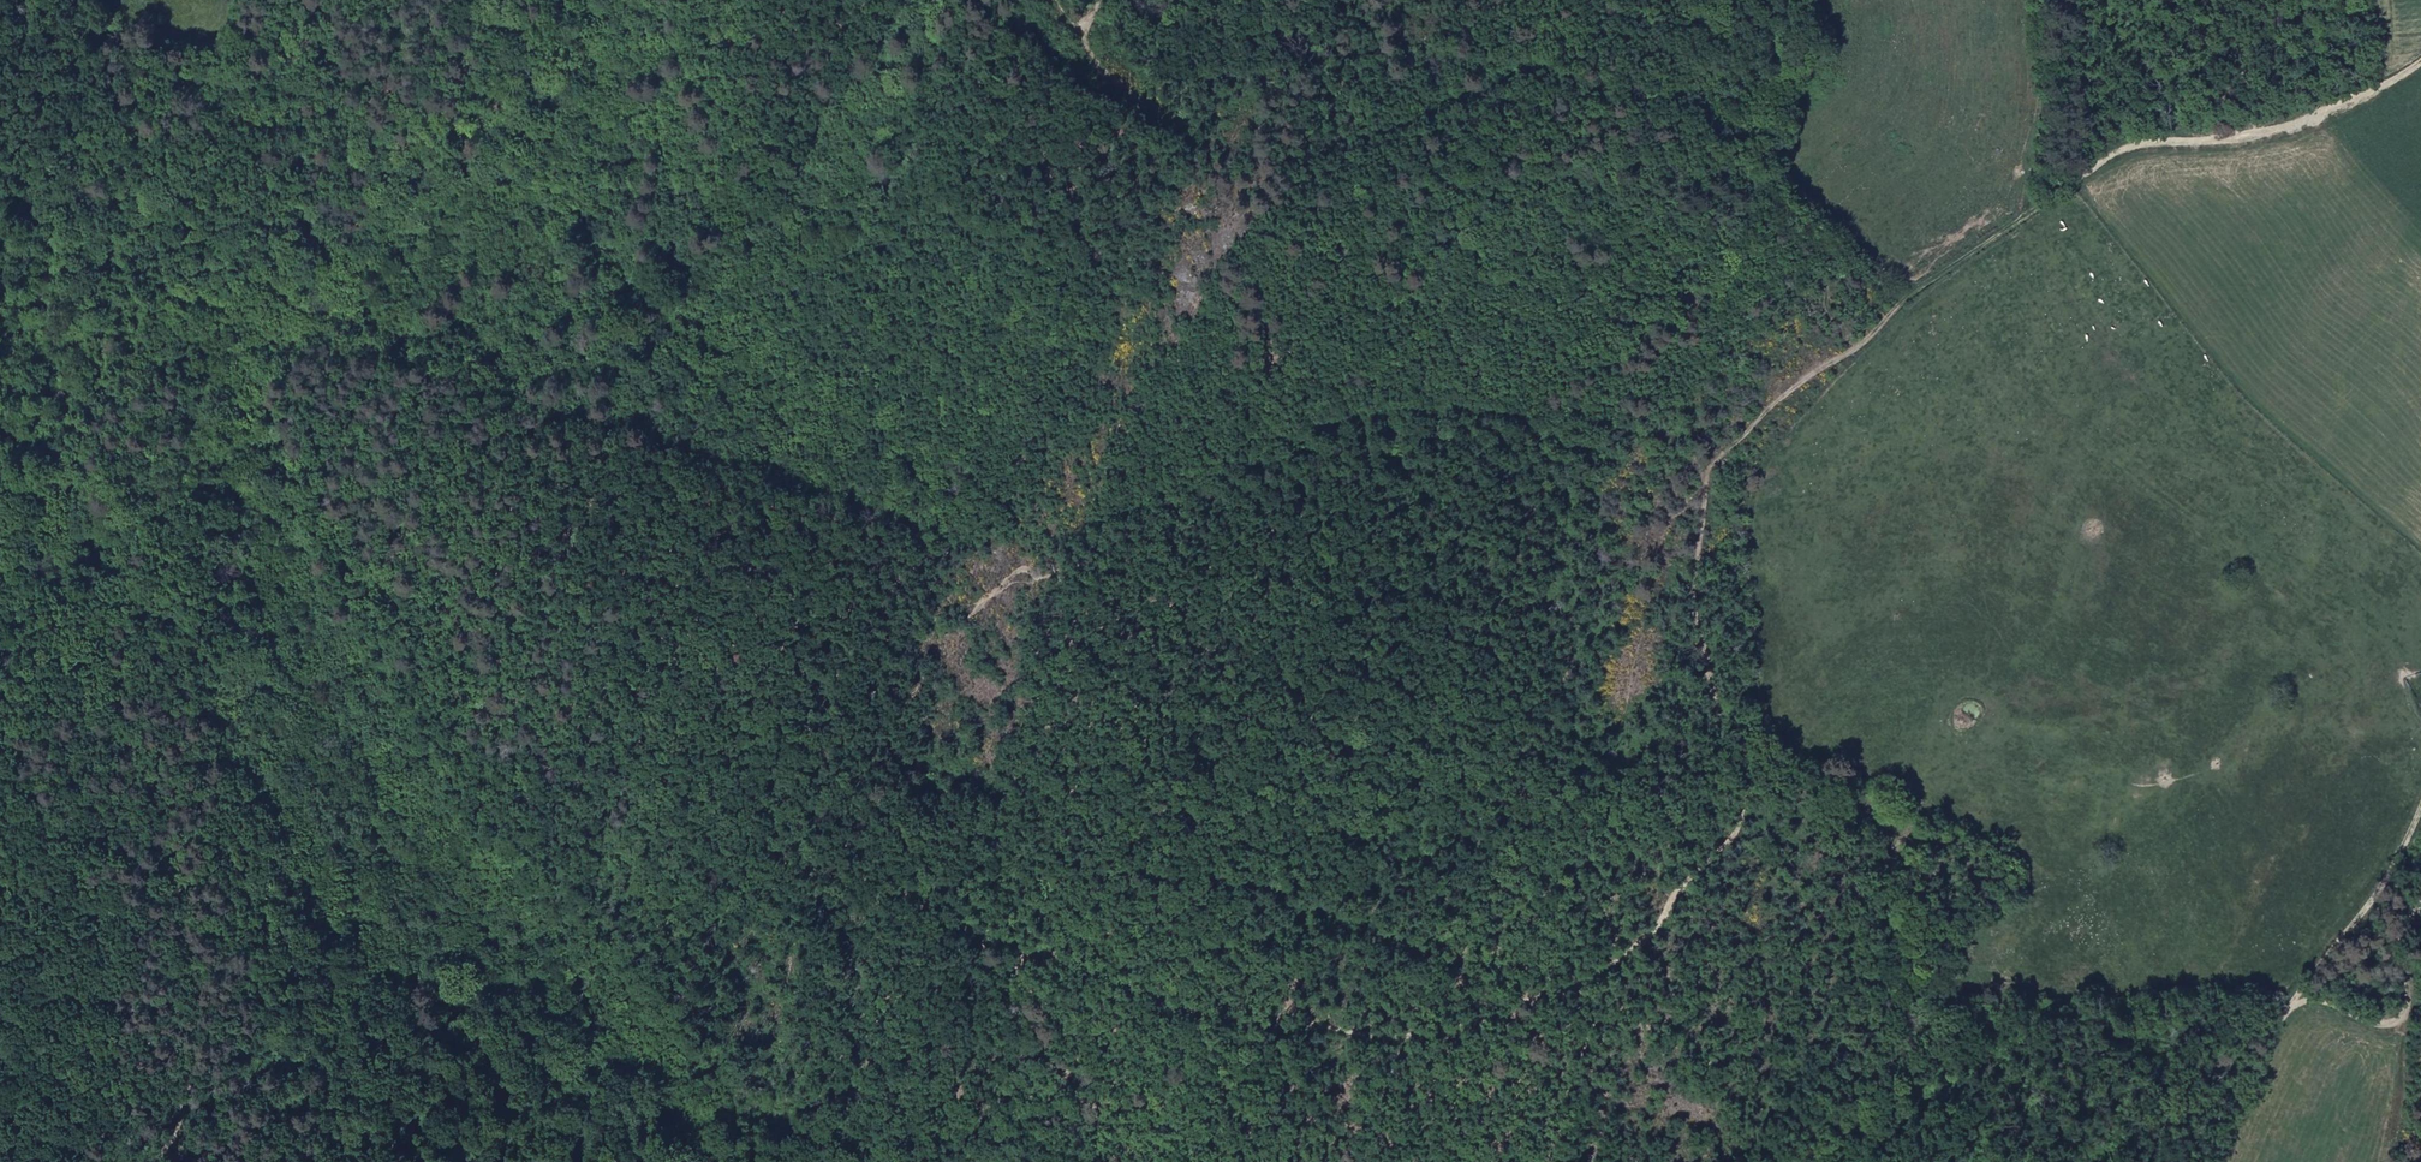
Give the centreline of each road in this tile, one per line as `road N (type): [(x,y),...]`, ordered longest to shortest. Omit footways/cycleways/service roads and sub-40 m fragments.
road 1 (track): [(2218,1161),(2287,1012),(2318,999),(2370,1021),(2402,1017),(2420,899)]
road 2 (track): [(2287,1012),(2374,898),(2420,809)]
road 3 (track): [(1123,1161),(1034,1010),(1031,953)]

